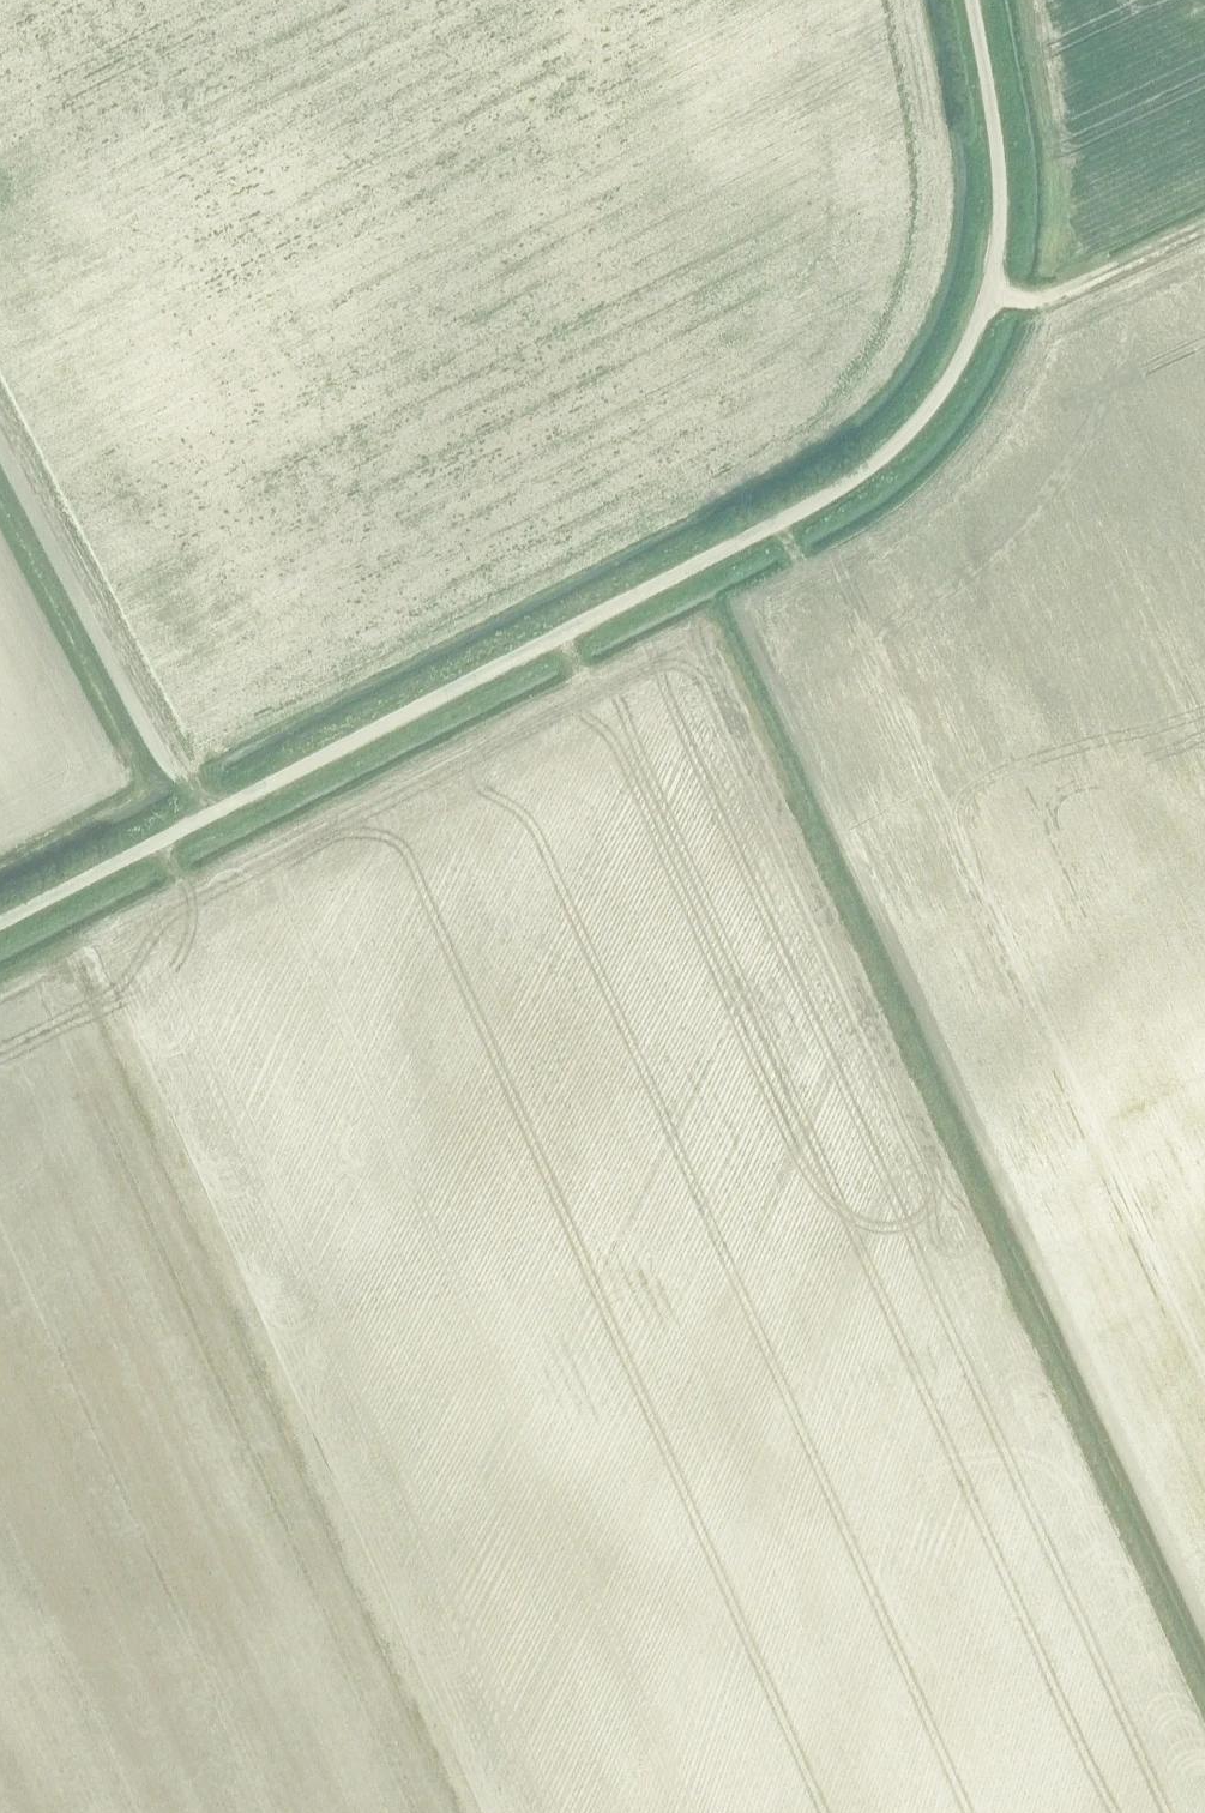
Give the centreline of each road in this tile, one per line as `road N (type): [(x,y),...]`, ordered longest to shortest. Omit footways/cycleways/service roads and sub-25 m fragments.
road 1 (unclassified): [(0,923),(840,498),(928,409),(976,340),(1011,234),(979,0)]

